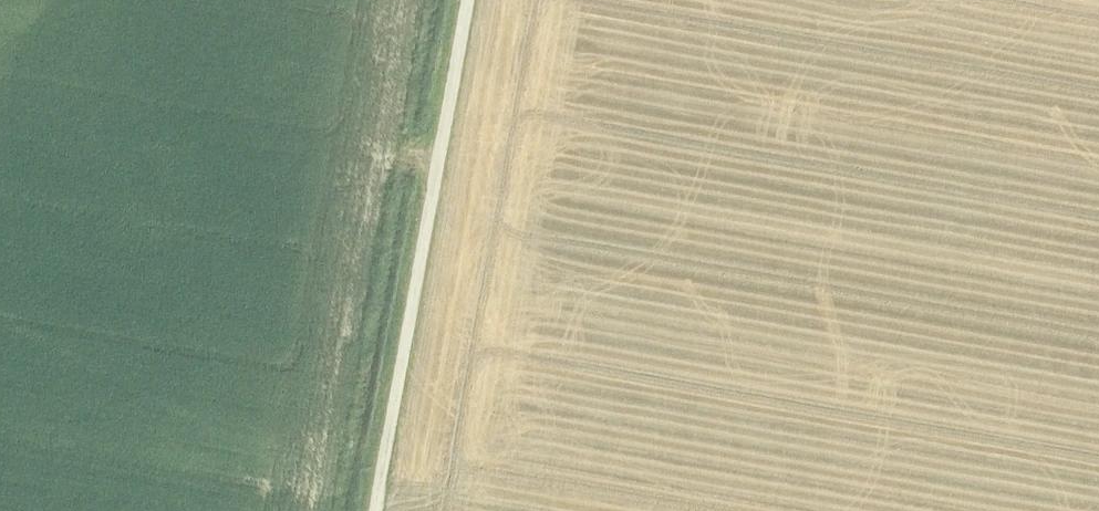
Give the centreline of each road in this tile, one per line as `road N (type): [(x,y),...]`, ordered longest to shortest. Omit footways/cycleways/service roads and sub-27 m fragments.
road 1 (unclassified): [(373,510),(466,0)]

